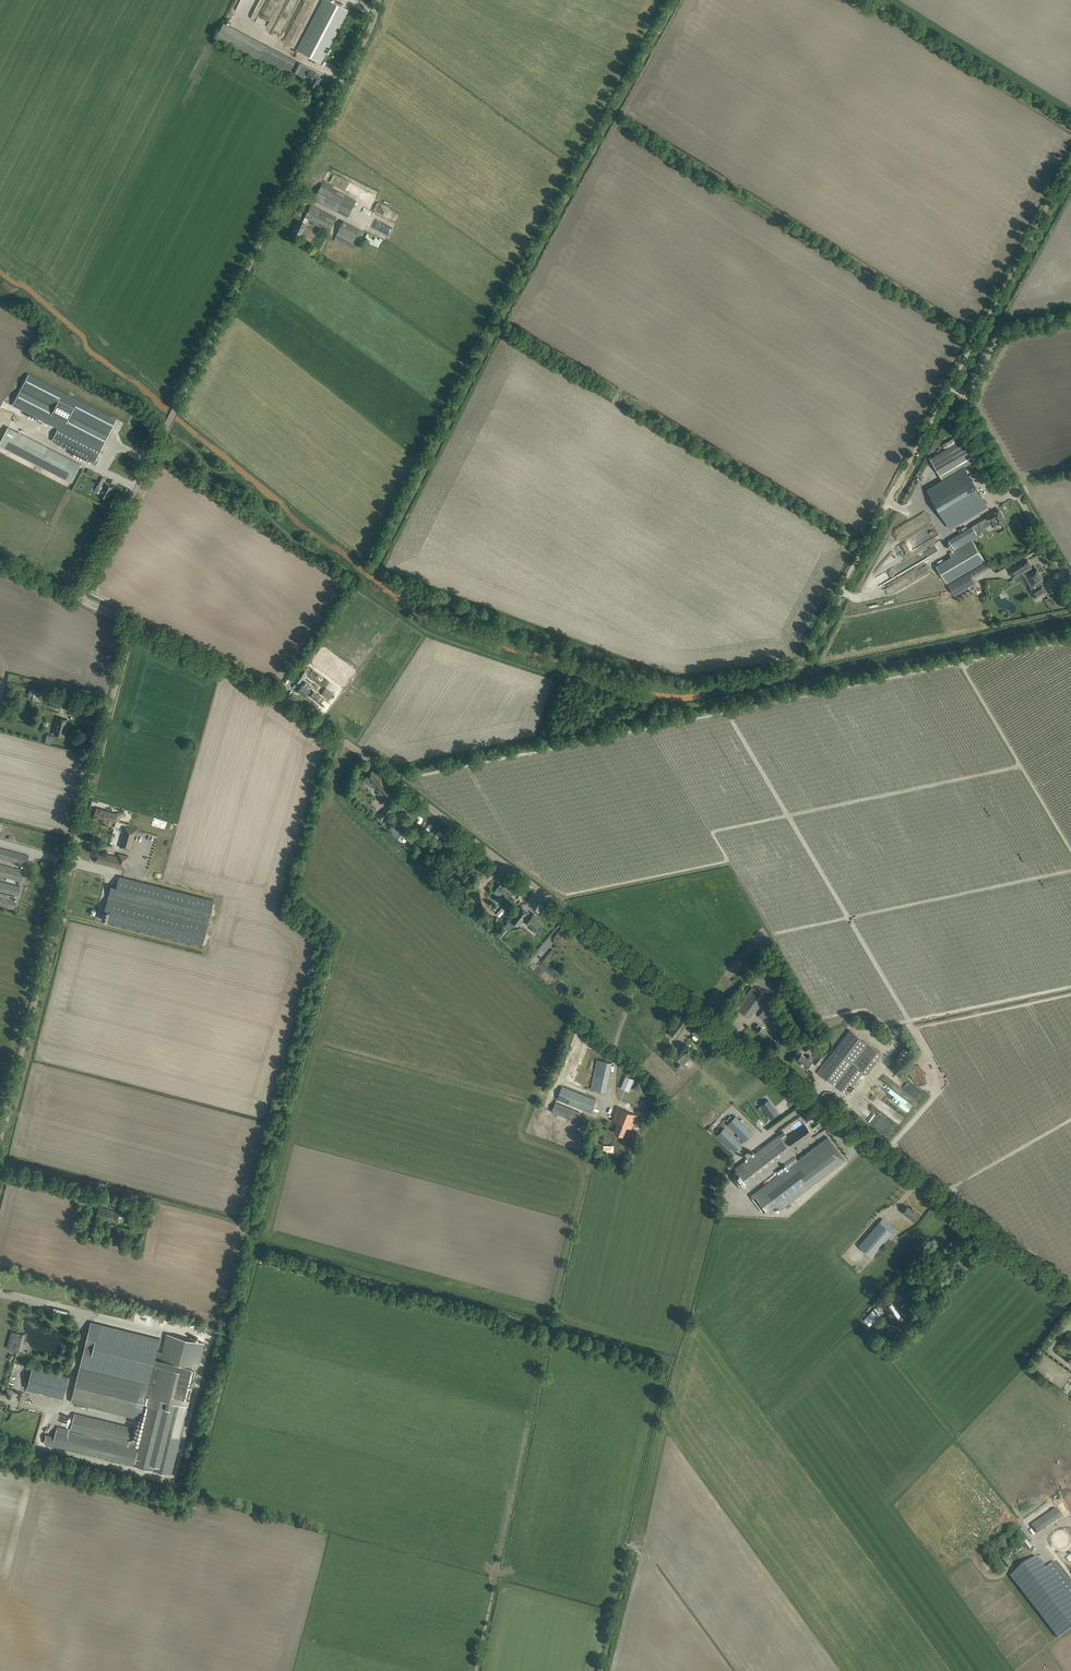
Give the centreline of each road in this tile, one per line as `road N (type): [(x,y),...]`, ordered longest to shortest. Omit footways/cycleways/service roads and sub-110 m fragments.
road 1 (unclassified): [(1070,1289),(289,698),(132,620)]
road 2 (track): [(382,768),(1070,628)]
road 3 (unclassified): [(82,596),(382,0)]
road 4 (unclassified): [(0,1135),(132,620)]
road 5 (unclassified): [(1070,584),(968,398),(1004,330),(1070,317)]

